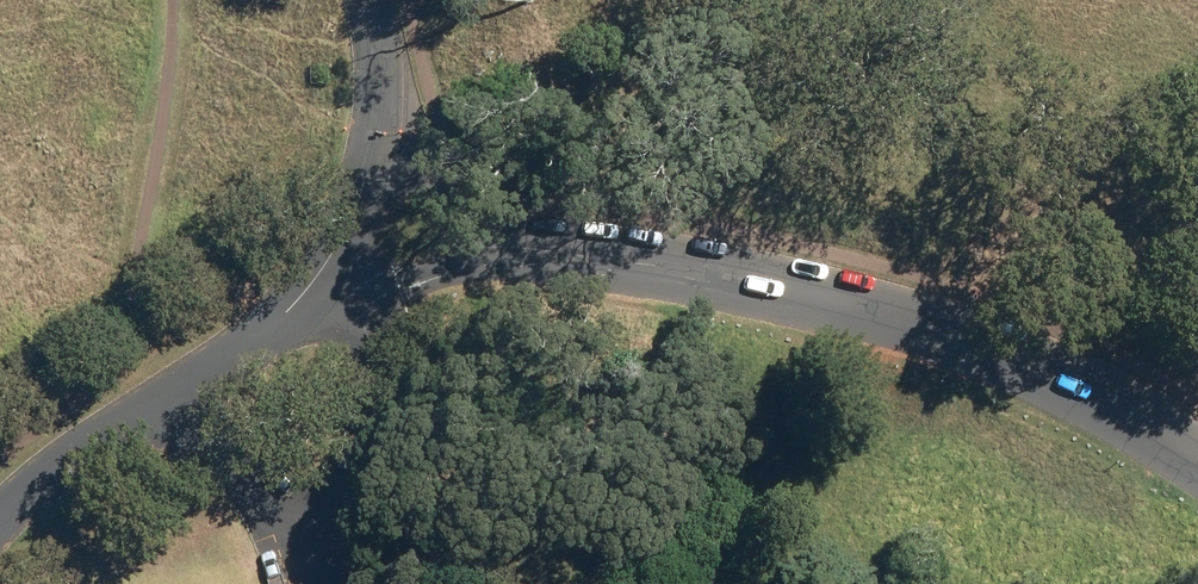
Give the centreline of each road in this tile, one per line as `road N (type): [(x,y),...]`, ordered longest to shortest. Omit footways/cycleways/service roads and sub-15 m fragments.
road 1 (unclassified): [(639,259),(958,341),(1130,416),(1197,461)]
road 2 (unclassified): [(639,259),(364,298),(306,294)]
road 3 (unclassified): [(0,512),(66,447),(256,333)]
road 4 (unclassified): [(373,151),(639,259)]
road 5 (track): [(933,241),(1197,231)]
road 6 (unclassified): [(373,151),(306,294)]
road 7 (unclassified): [(378,0),(373,151)]

